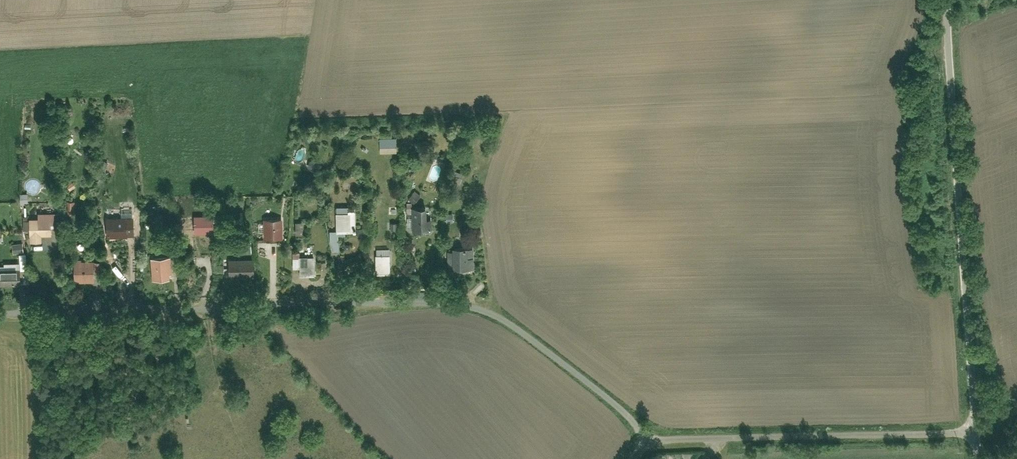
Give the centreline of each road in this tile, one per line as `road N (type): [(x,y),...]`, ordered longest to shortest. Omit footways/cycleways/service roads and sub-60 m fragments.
road 1 (track): [(646,440),(564,365),(503,320),(464,304),(0,314)]
road 2 (residential): [(977,435),(949,73),(951,0)]
road 3 (residential): [(977,435),(646,440),(632,458)]

